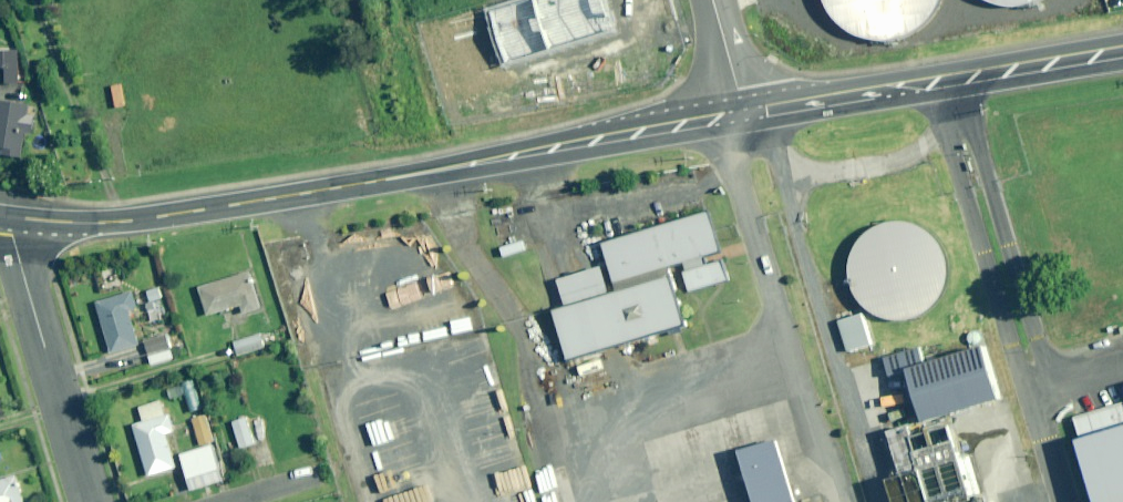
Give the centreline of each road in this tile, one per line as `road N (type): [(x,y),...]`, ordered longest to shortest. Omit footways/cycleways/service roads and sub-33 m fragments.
road 1 (unclassified): [(14,218),(115,223),(744,110)]
road 2 (unclassified): [(744,110),(1122,53)]
road 3 (residential): [(14,218),(91,501)]

